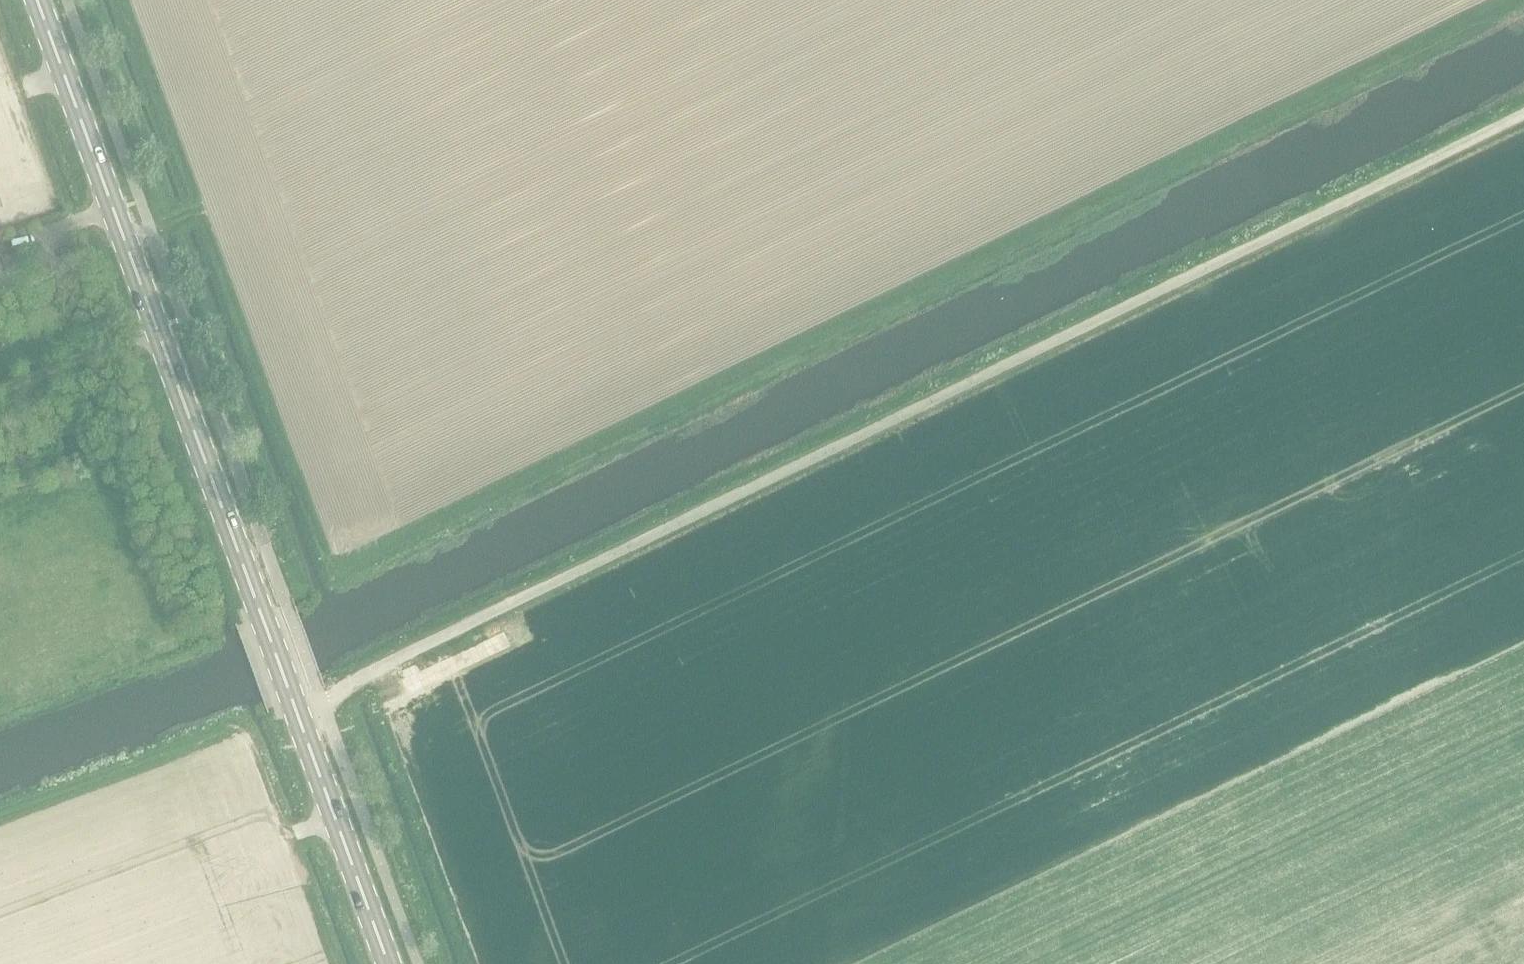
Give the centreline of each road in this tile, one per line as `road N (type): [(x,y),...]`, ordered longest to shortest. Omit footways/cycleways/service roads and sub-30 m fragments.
road 1 (track): [(300,717),(358,678),(1523,113)]
road 2 (secondary): [(390,963),(37,0)]

